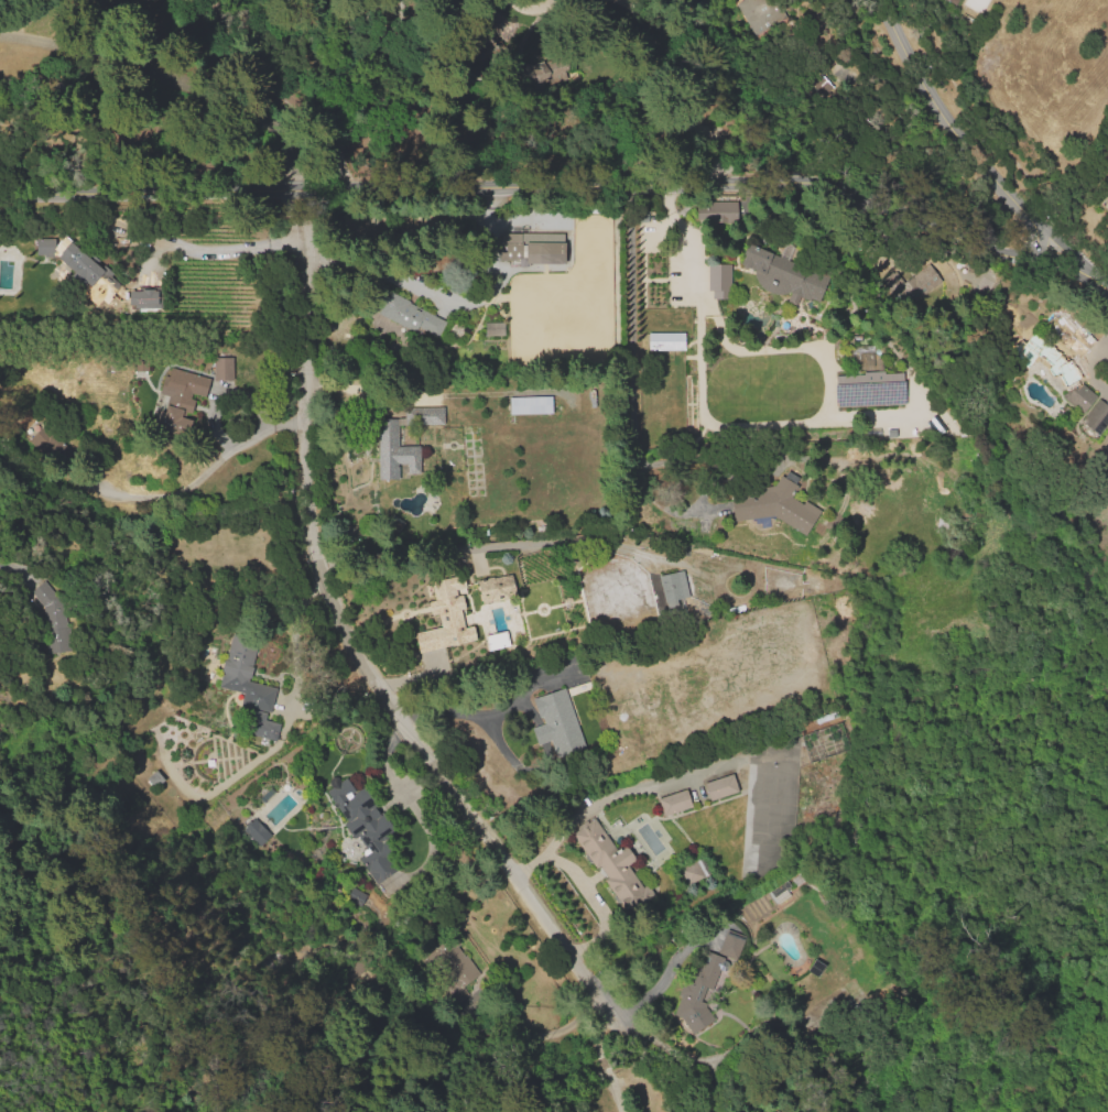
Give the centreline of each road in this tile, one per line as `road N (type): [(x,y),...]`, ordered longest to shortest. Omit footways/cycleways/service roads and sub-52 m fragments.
road 1 (secondary): [(1107,291),(1047,246),(954,236),(822,185),(0,192)]
road 2 (residential): [(289,190),(309,534),(322,579),(366,672),(622,1033)]
road 3 (residential): [(886,0),(941,112),(1047,246)]

